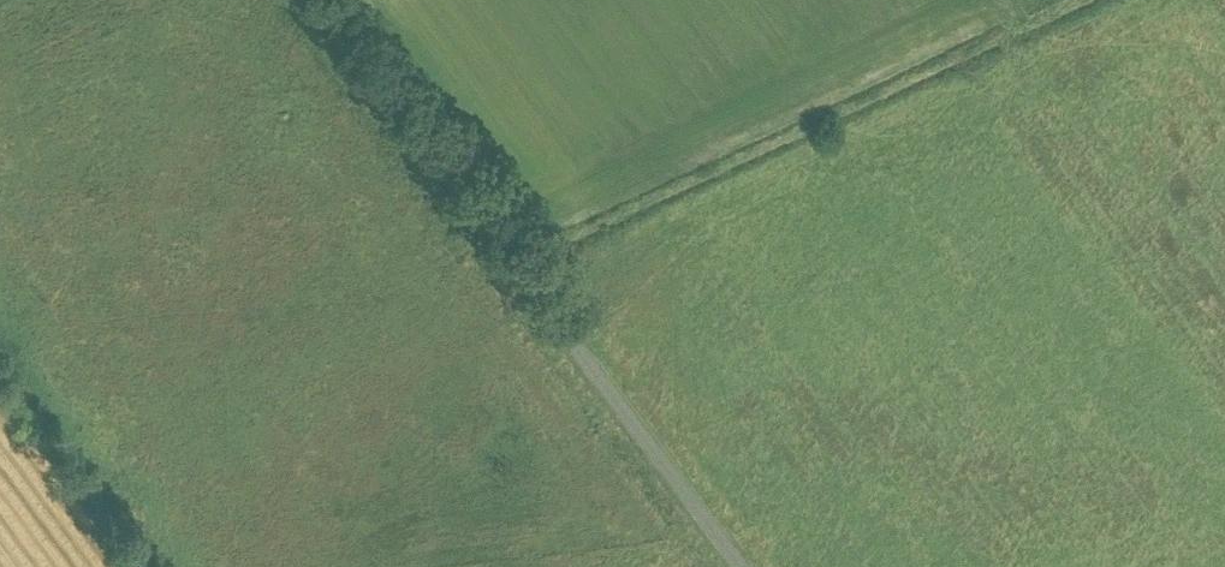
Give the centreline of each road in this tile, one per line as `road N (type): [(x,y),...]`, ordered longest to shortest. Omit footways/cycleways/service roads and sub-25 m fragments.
road 1 (unclassified): [(314,0),(735,566)]

